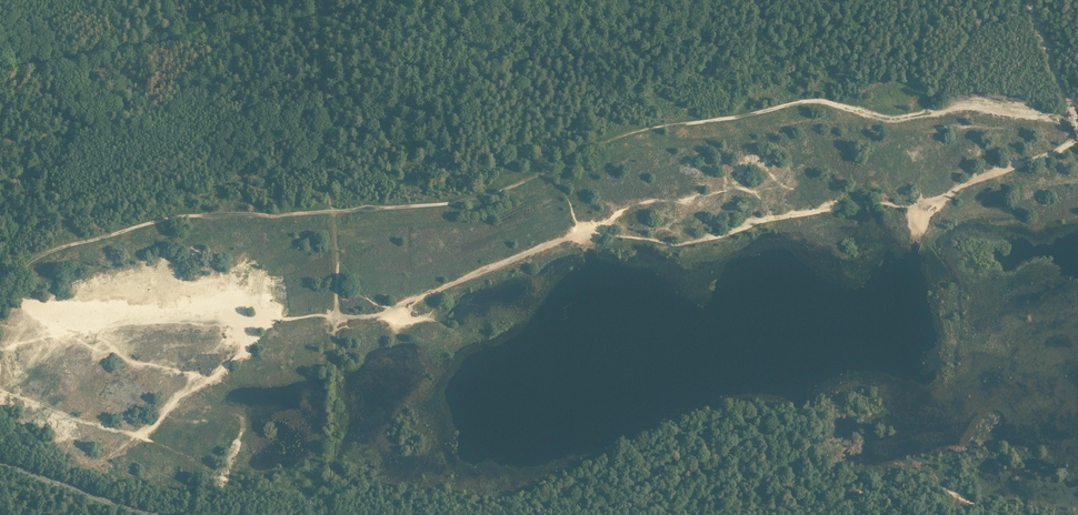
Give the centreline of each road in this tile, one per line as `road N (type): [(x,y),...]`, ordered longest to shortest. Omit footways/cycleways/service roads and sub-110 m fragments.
road 1 (track): [(314,19),(0,76)]
road 2 (secondary): [(170,514),(136,510),(0,460)]

